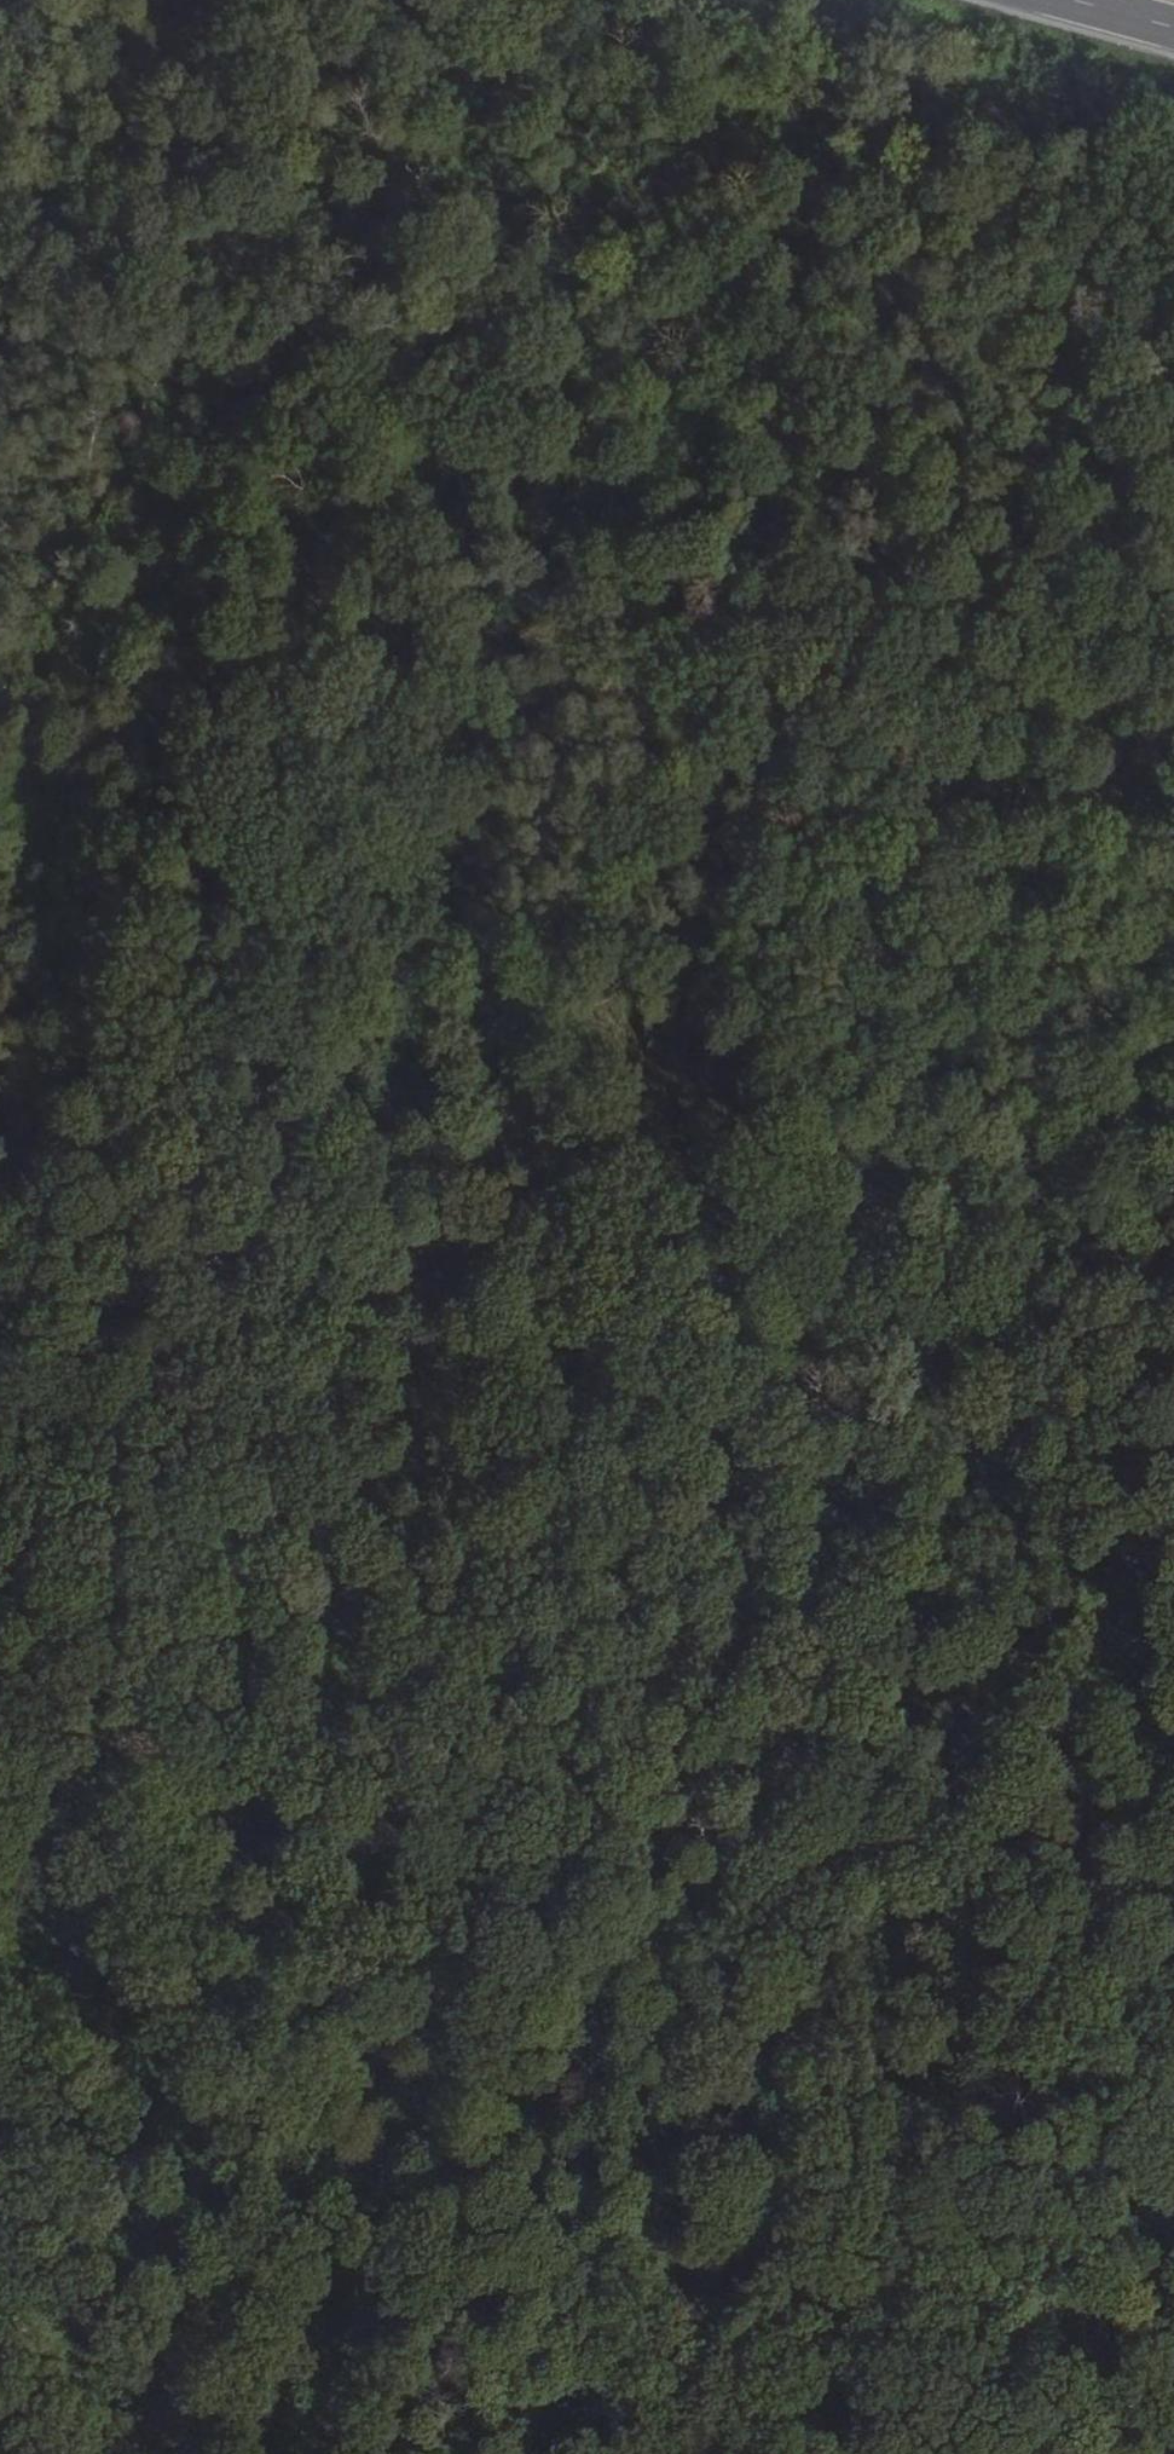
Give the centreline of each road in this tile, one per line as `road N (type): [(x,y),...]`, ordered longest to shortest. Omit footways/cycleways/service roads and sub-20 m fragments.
road 1 (trunk): [(1051,0),(1173,34)]

